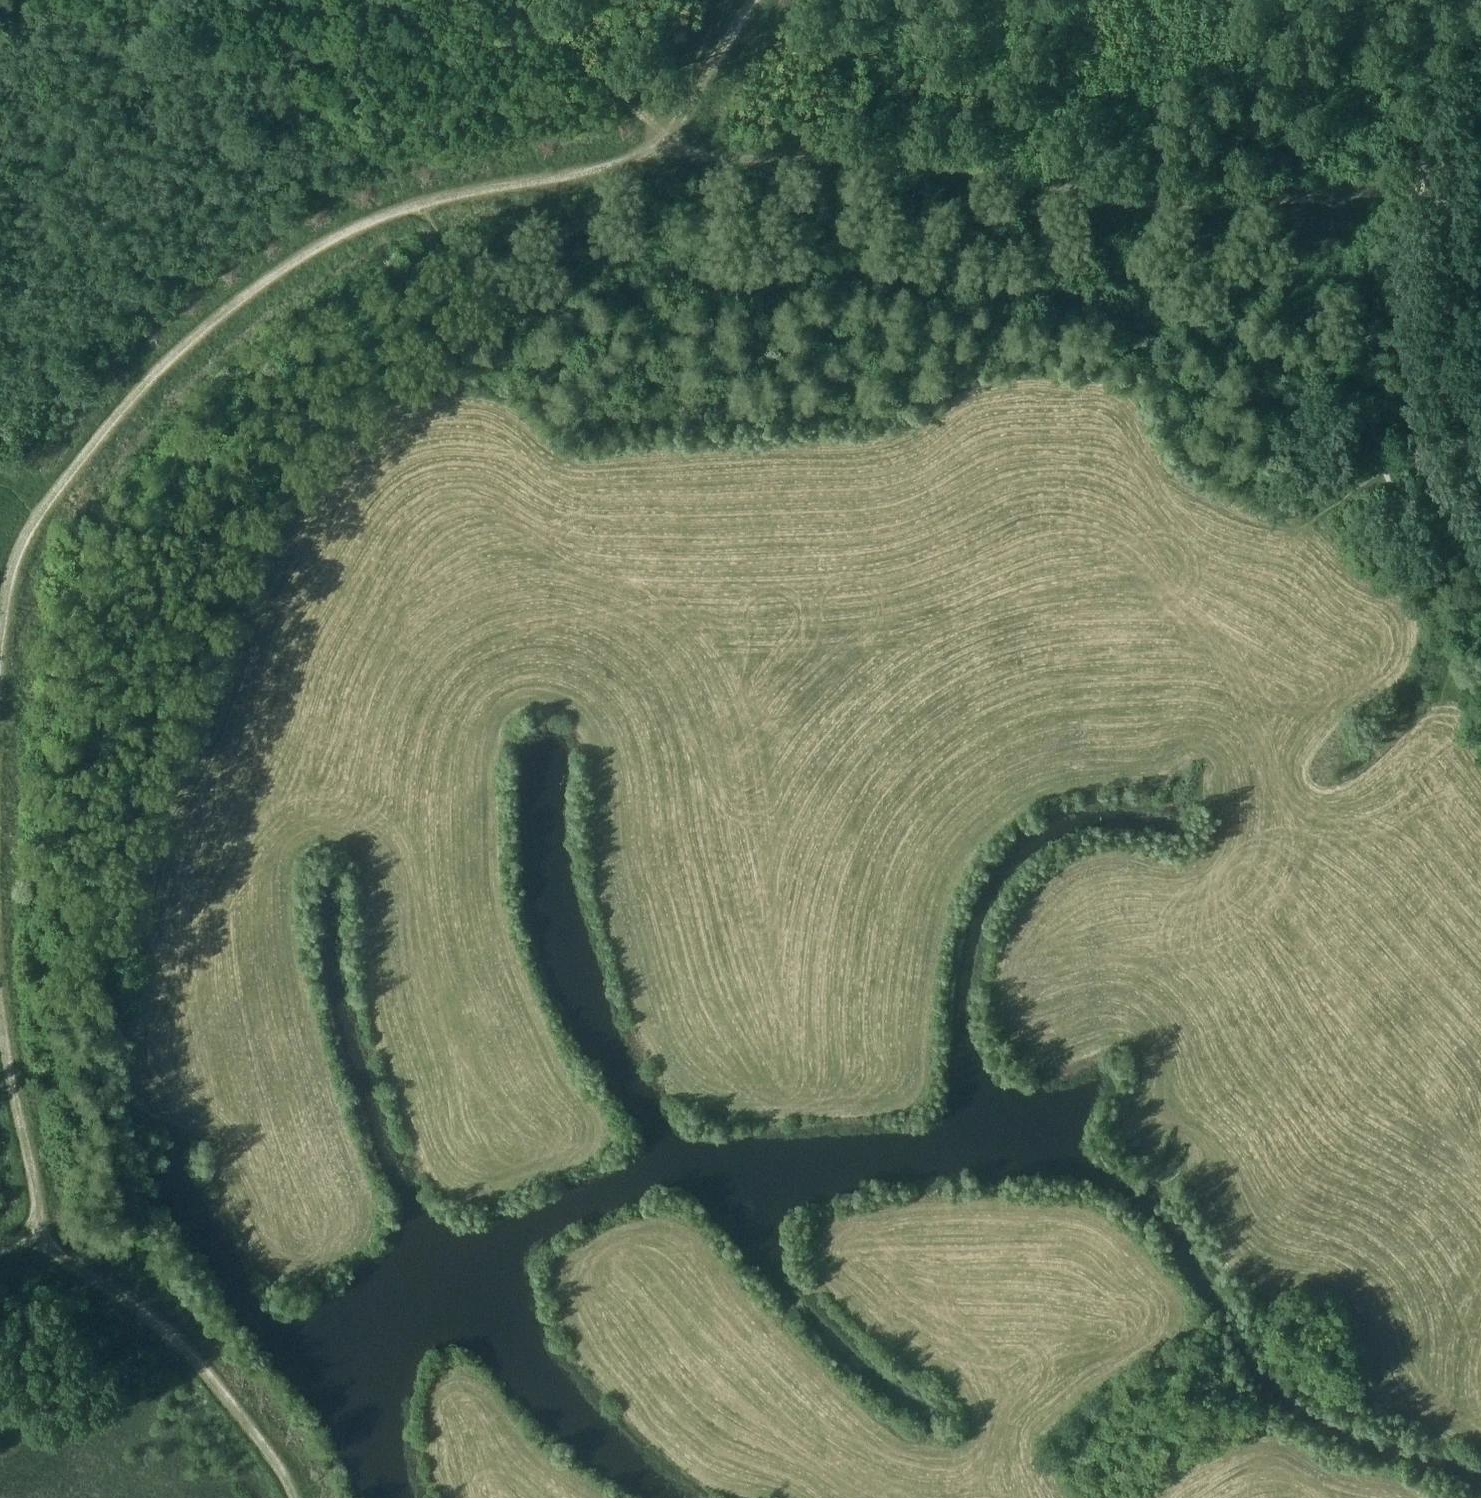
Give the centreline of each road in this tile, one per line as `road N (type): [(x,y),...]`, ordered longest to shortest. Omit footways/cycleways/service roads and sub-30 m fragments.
road 1 (unclassified): [(1480,495),(1445,400),(1436,187),(1450,122),(1480,73)]

